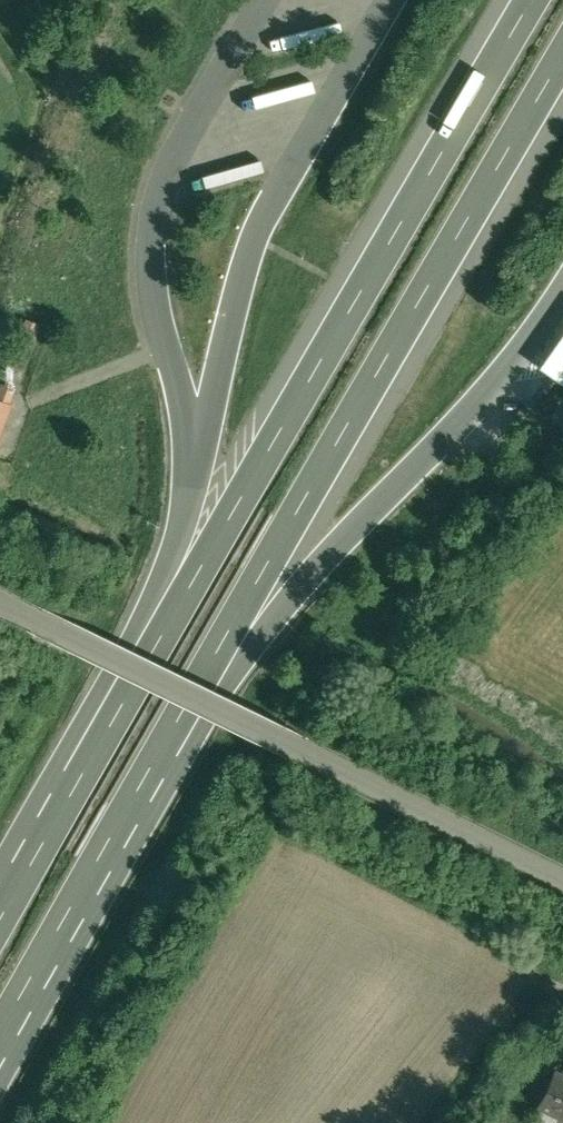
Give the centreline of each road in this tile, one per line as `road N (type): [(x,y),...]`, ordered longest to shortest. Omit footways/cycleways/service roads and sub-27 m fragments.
road 1 (motorway): [(0,1041),(562,66)]
road 2 (motorway): [(517,0),(0,891)]
road 3 (unclassified): [(0,606),(562,880)]

